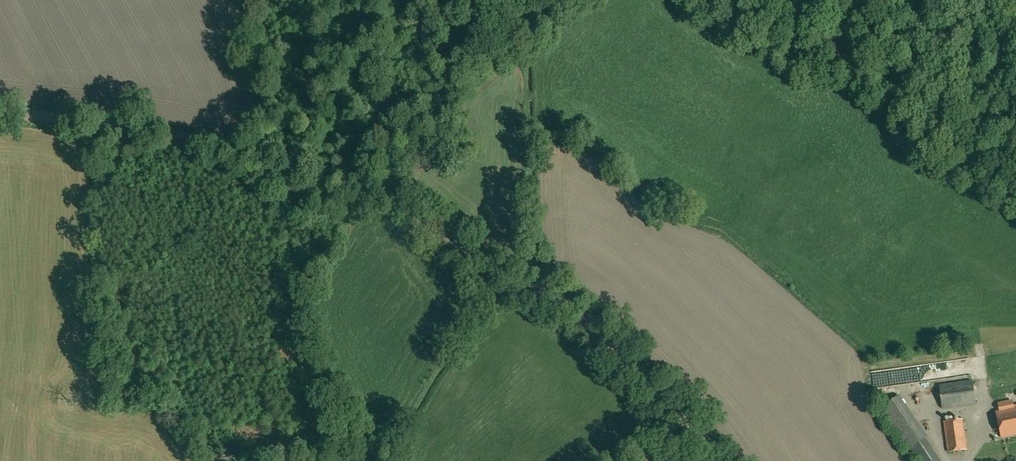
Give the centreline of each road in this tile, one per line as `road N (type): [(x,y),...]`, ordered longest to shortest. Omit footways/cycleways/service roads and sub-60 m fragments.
road 1 (unclassified): [(723,460),(585,316),(390,200),(290,188),(181,132),(0,107)]

